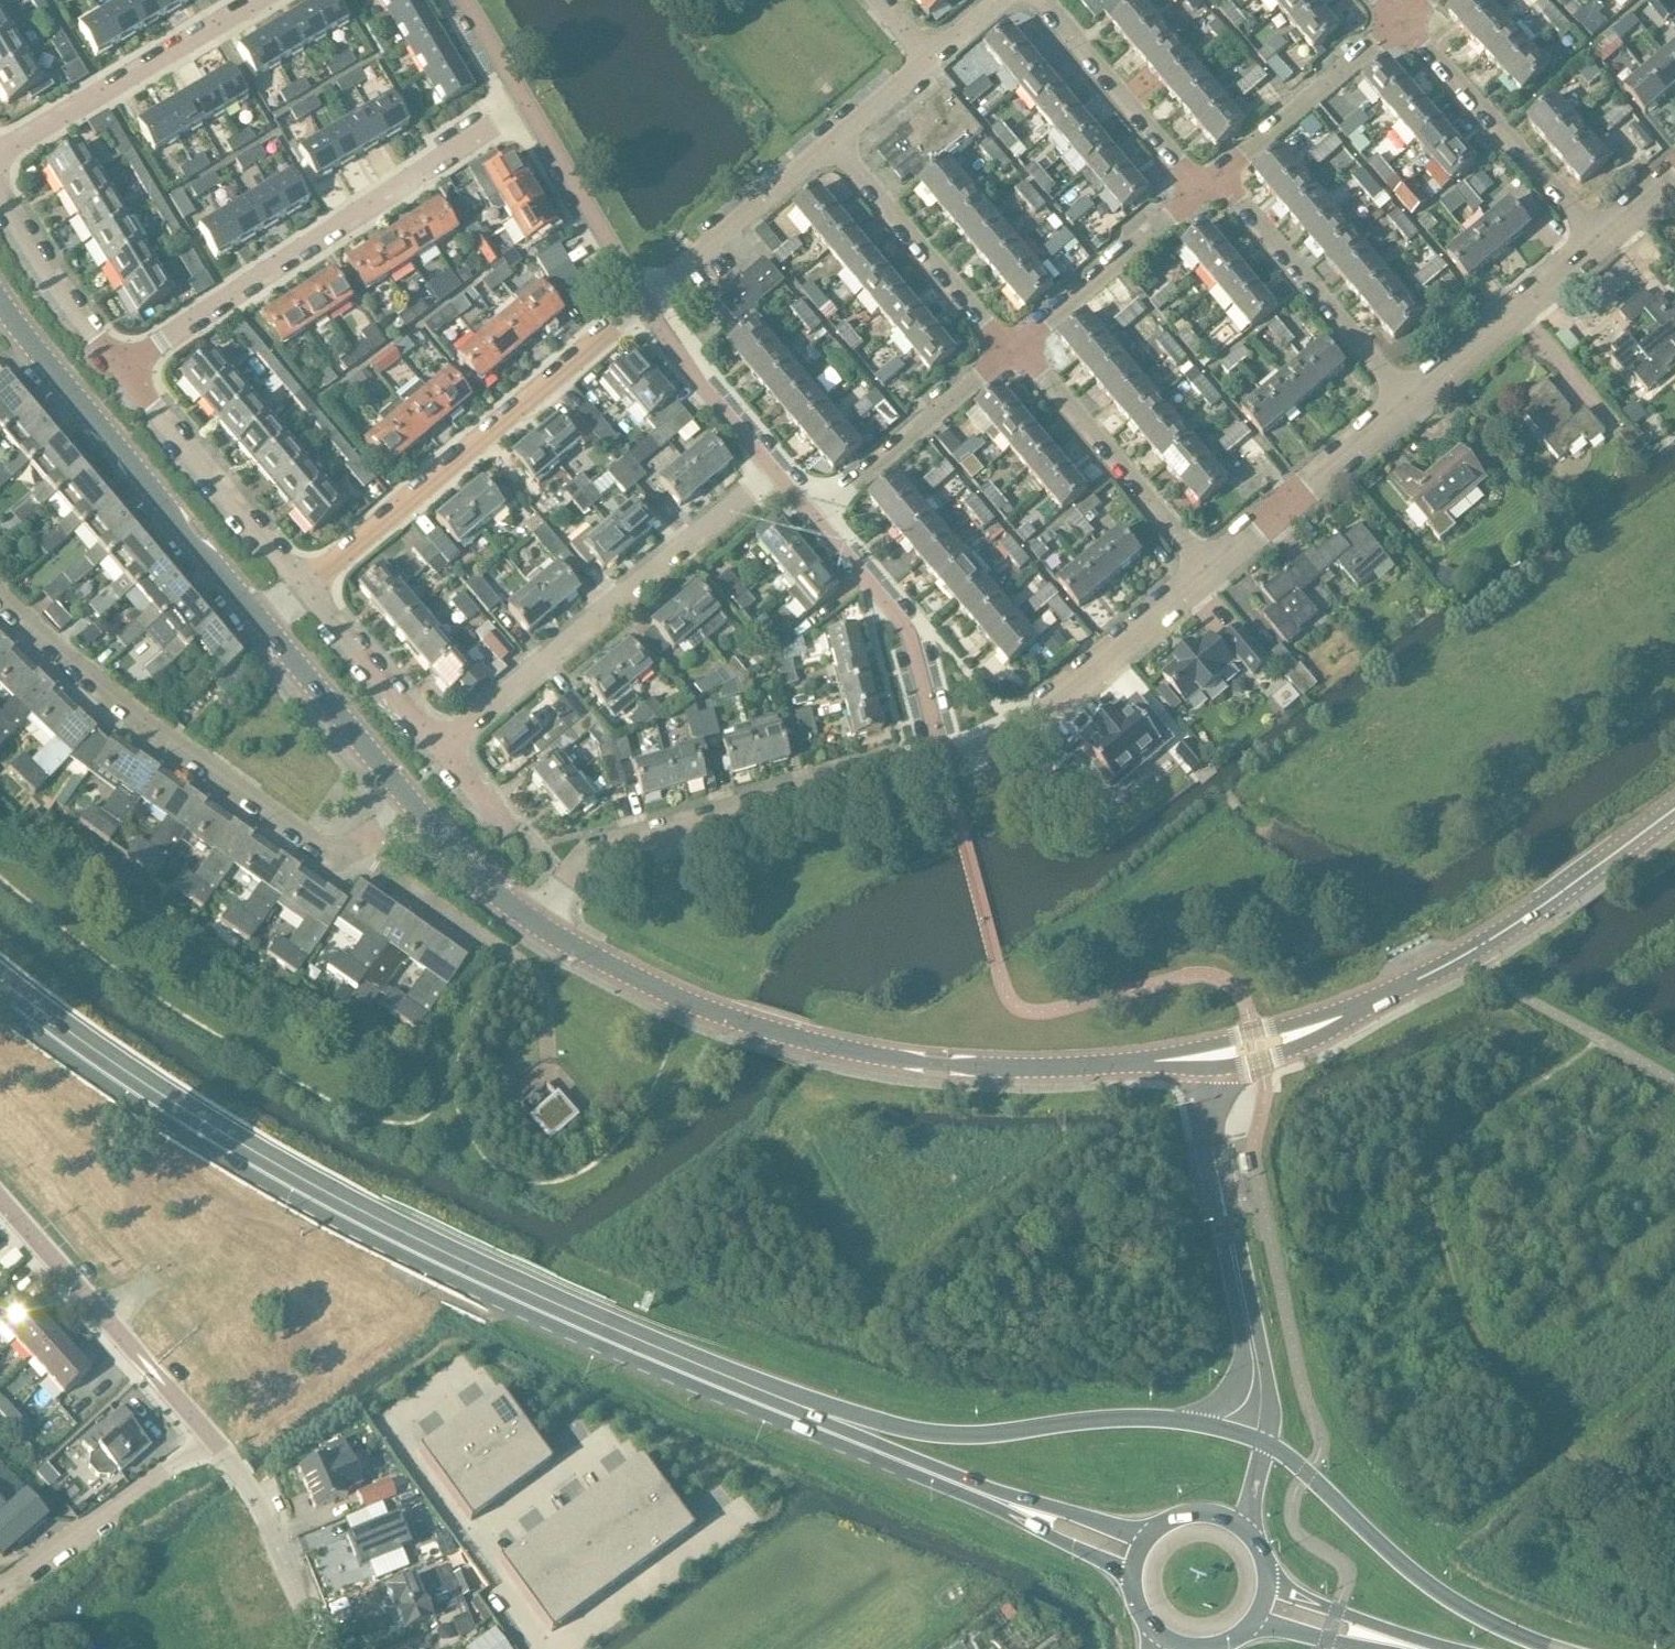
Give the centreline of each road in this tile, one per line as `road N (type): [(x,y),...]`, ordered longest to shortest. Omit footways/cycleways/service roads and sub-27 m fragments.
road 1 (primary): [(996,1500),(462,1279),(190,1129),(0,995)]
road 2 (tertiary): [(1197,1052),(1017,1073),(866,1059),(683,1003),(533,924)]
road 3 (tertiary): [(1197,1052),(1339,1015),(1406,986),(1480,949),(1674,808)]
road 4 (residential): [(120,369),(526,103)]
road 5 (residential): [(533,924),(590,852),(943,759)]
road 6 (residential): [(304,588),(644,302)]
road 7 (residential): [(349,858),(263,812),(0,601)]
road 8 (residential): [(441,748),(774,472)]
road 9 (tertiary): [(260,626),(0,301)]
road 10 (residential): [(943,759),(1020,730),(1208,572)]
road 11 (residential): [(549,1076),(539,980),(349,858)]
road 12 (residential): [(261,0),(0,155)]
road 13 (residential): [(1601,243),(1400,22)]
road 14 (residential): [(1408,402),(1216,177)]
road 15 (residential): [(1208,572),(1011,352)]
road 16 (residential): [(304,588),(120,369)]
road 17 (residential): [(943,759),(908,633),(813,519)]
road 18 (residential): [(1011,352),(833,142)]
road 19 (residential): [(1208,572),(1408,402)]
road 20 (residential): [(813,519),(1011,352)]
road 21 (unclassified): [(0,1583),(213,1440)]
road 22 (residential): [(1011,352),(1202,190)]
road 23 (residential): [(1408,402),(1601,243)]
road 24 (residential): [(1202,190),(1040,0)]
road 25 (residential): [(644,302),(833,142)]
road 26 (residential): [(1216,177),(1400,22)]
road 27 (unclassified): [(319,1648),(276,1544),(213,1440)]
road 28 (residential): [(644,302),(526,103)]
road 29 (residential): [(148,1368),(0,1202)]
road 30 (residential): [(774,472),(675,354),(644,302)]
road 31 (tertiary): [(398,787),(260,626)]
road 32 (residential): [(304,588),(441,748)]
road 33 (residential): [(120,369),(0,196)]
road 34 (tertiary): [(533,924),(491,893),(398,787)]
road 35 (primary): [(1267,1586),(1253,1539),(1217,1516),(1186,1515),(1146,1539)]
road 36 (primary): [(1423,1648),(1267,1586)]
road 37 (primary): [(996,1500),(1132,1578)]
road 38 (primary): [(1146,1539),(1057,1510),(996,1500)]
road 39 (primary): [(1252,1624),(1393,1648)]
road 40 (residential): [(833,142),(930,60)]

